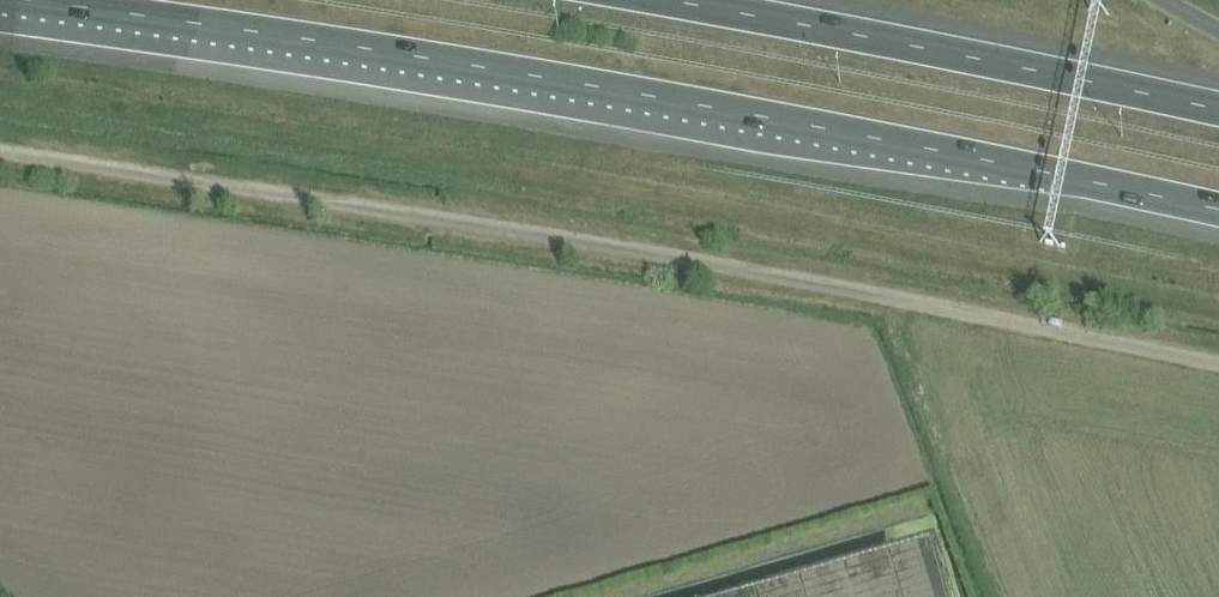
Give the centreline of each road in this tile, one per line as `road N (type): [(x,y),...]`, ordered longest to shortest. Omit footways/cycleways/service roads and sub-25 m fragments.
road 1 (unclassified): [(1218,362),(734,268),(0,151)]
road 2 (motorway): [(32,0),(646,94),(1218,210)]
road 3 (motorway): [(1218,105),(701,0)]

